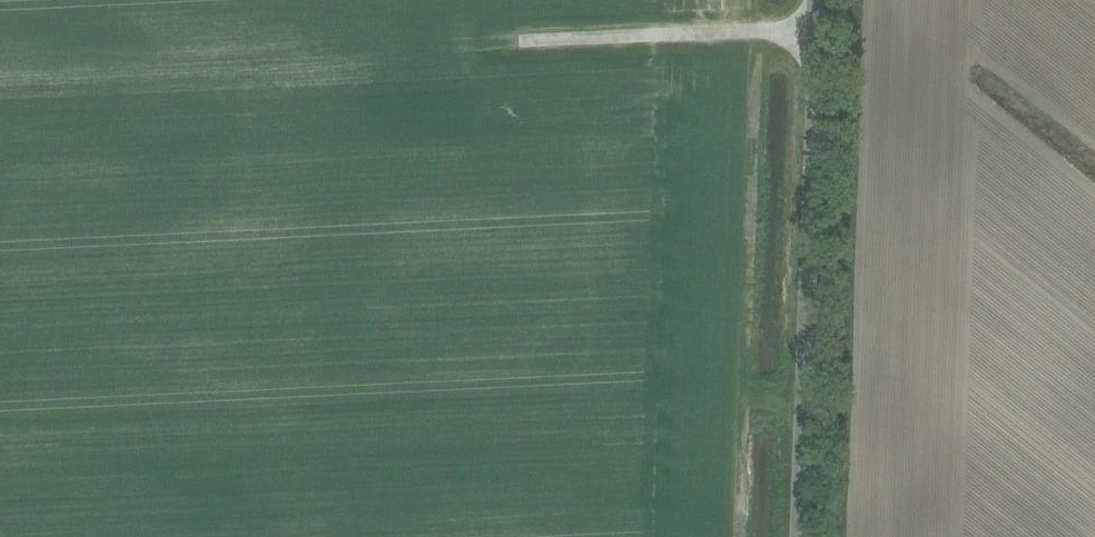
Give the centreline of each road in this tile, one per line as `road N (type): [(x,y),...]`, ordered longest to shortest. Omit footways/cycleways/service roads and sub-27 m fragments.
road 1 (residential): [(806,536),(825,0)]

